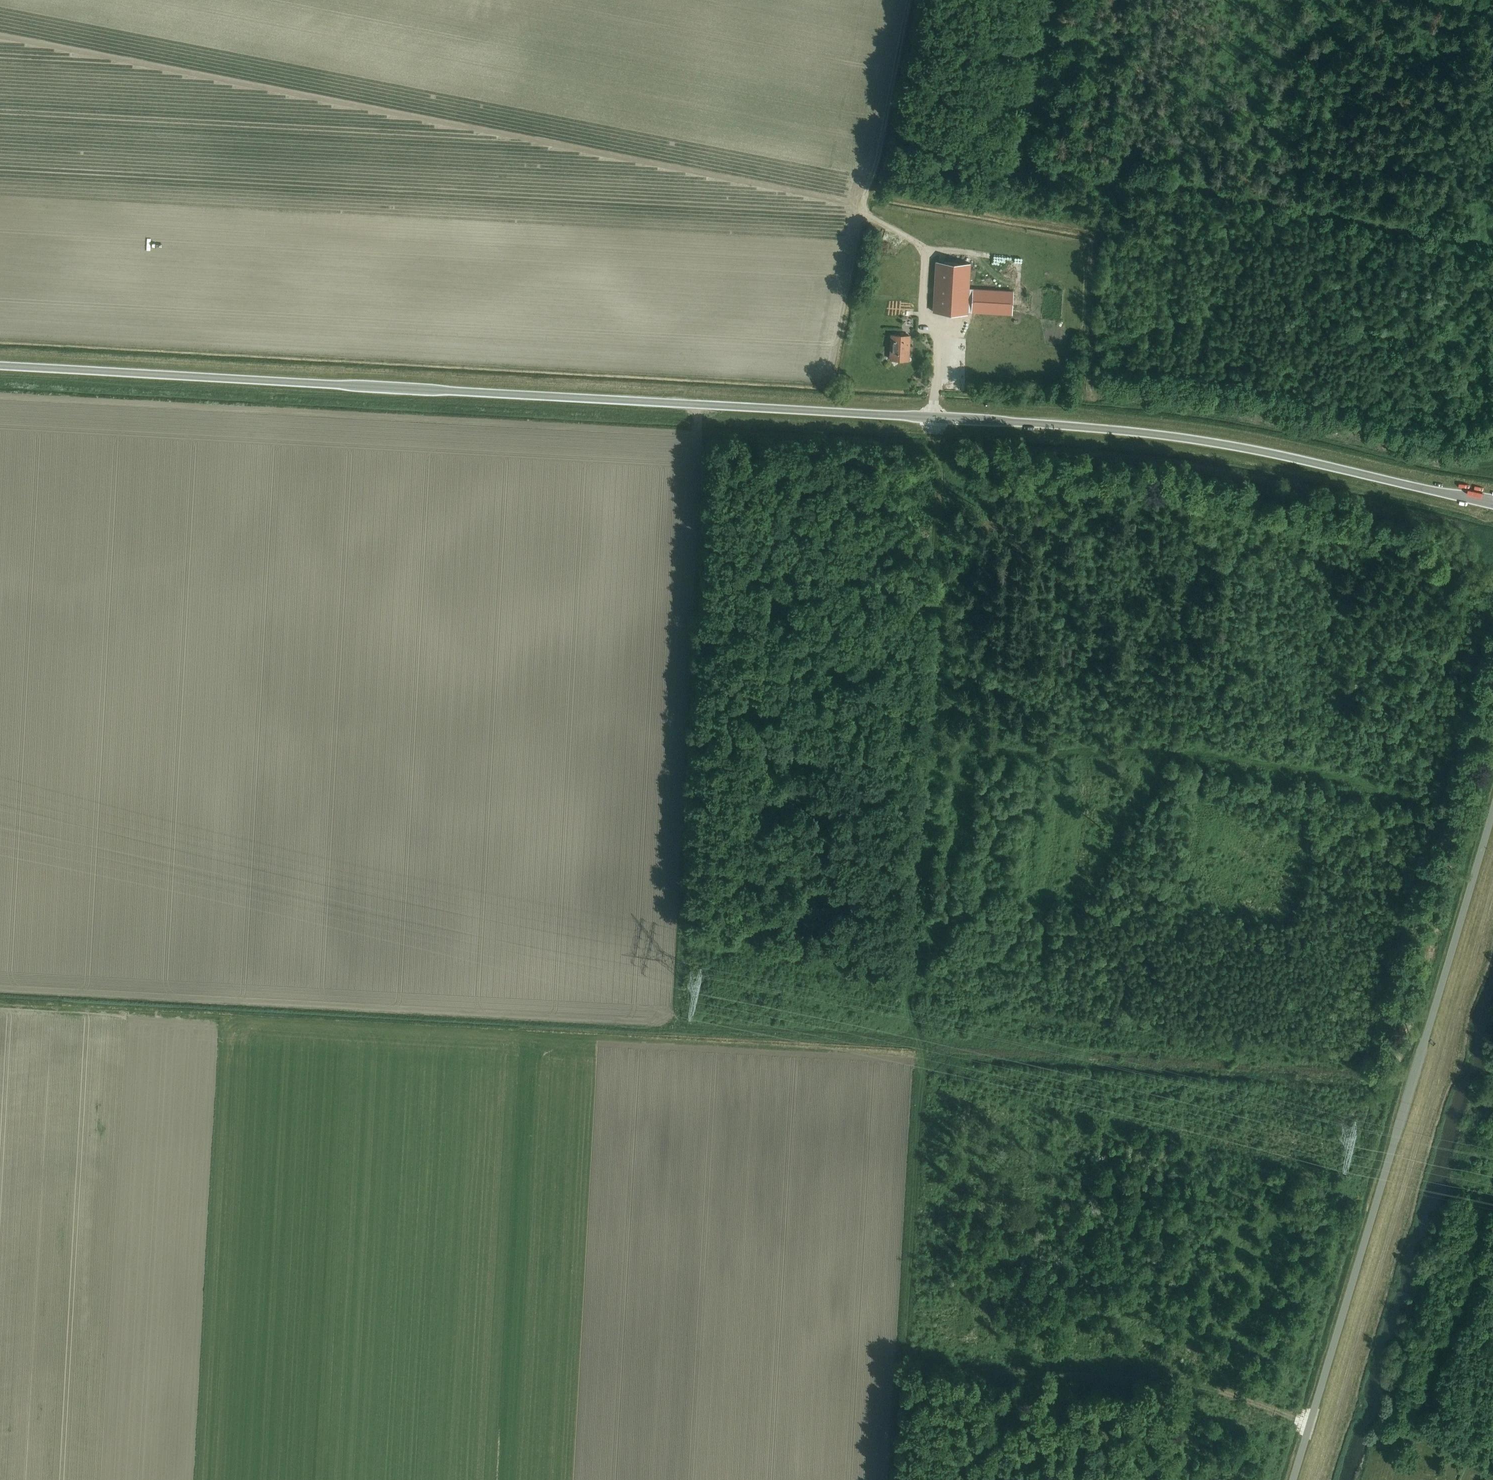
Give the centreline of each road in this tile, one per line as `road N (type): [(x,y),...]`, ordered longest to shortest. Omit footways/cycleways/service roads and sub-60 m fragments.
road 1 (unclassified): [(0,367),(1106,422),(1218,434),(1492,503)]
road 2 (unclassified): [(1293,1479),(1492,811)]

